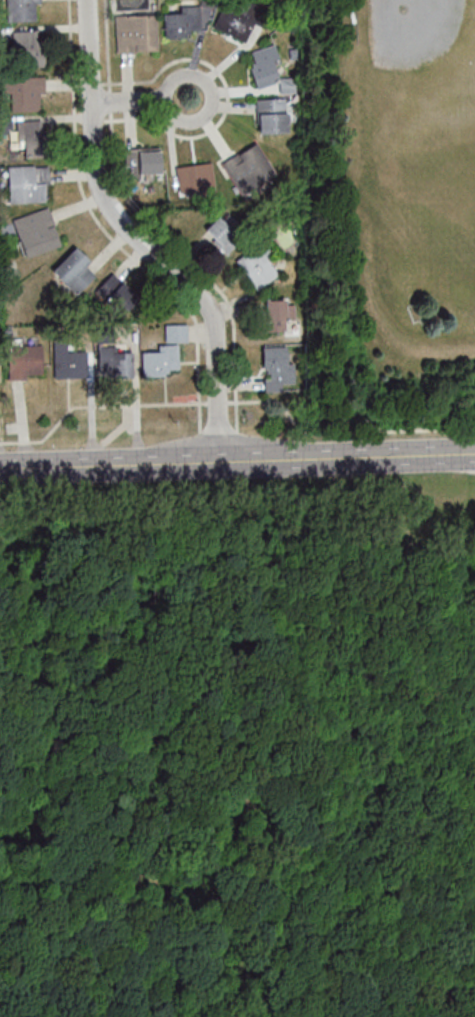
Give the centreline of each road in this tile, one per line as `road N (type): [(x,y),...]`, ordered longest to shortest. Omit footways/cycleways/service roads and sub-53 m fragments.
road 1 (residential): [(220,463),(210,310),(118,221),(100,185),(89,0)]
road 2 (secondary): [(474,454),(0,470)]

